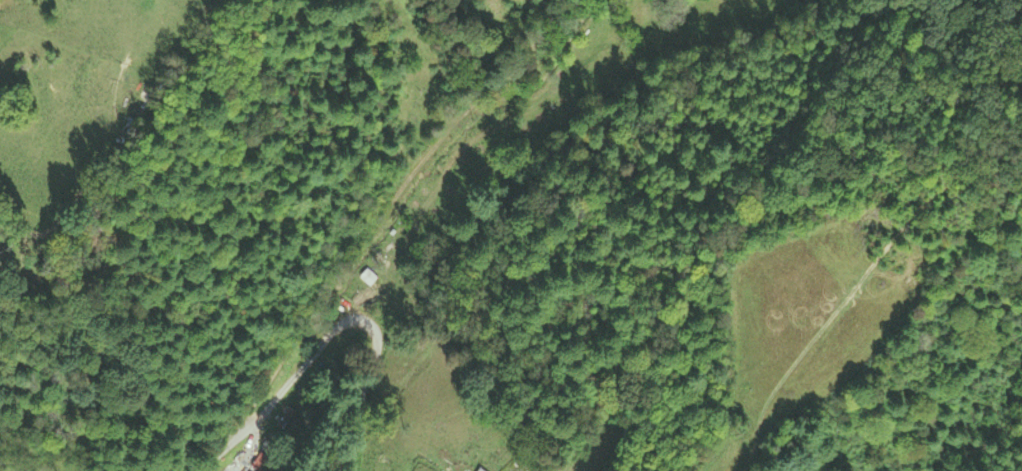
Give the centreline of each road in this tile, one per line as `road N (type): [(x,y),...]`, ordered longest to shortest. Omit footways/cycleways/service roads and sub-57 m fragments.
road 1 (residential): [(203,470),(304,362),(392,203),(474,103),(566,41),(591,0)]

